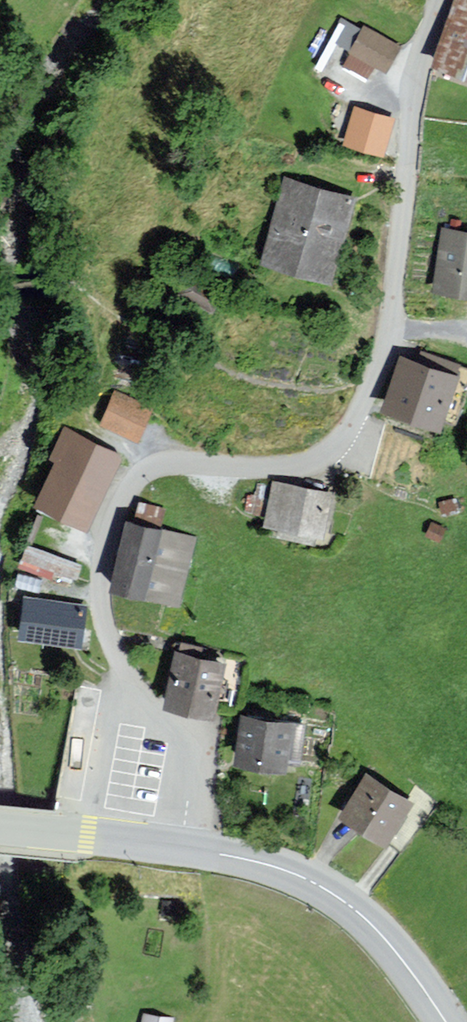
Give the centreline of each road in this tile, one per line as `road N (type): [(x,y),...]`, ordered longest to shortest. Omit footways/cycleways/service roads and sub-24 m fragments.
road 1 (residential): [(181,848),(189,760),(121,661),(104,618),(113,528),(135,482),(154,468),(302,465),(346,430),(386,340),(413,97),(444,0)]
road 2 (secondary): [(181,848),(261,863),(330,893),(377,934),(446,1021)]
road 3 (secondary): [(0,828),(181,848)]

